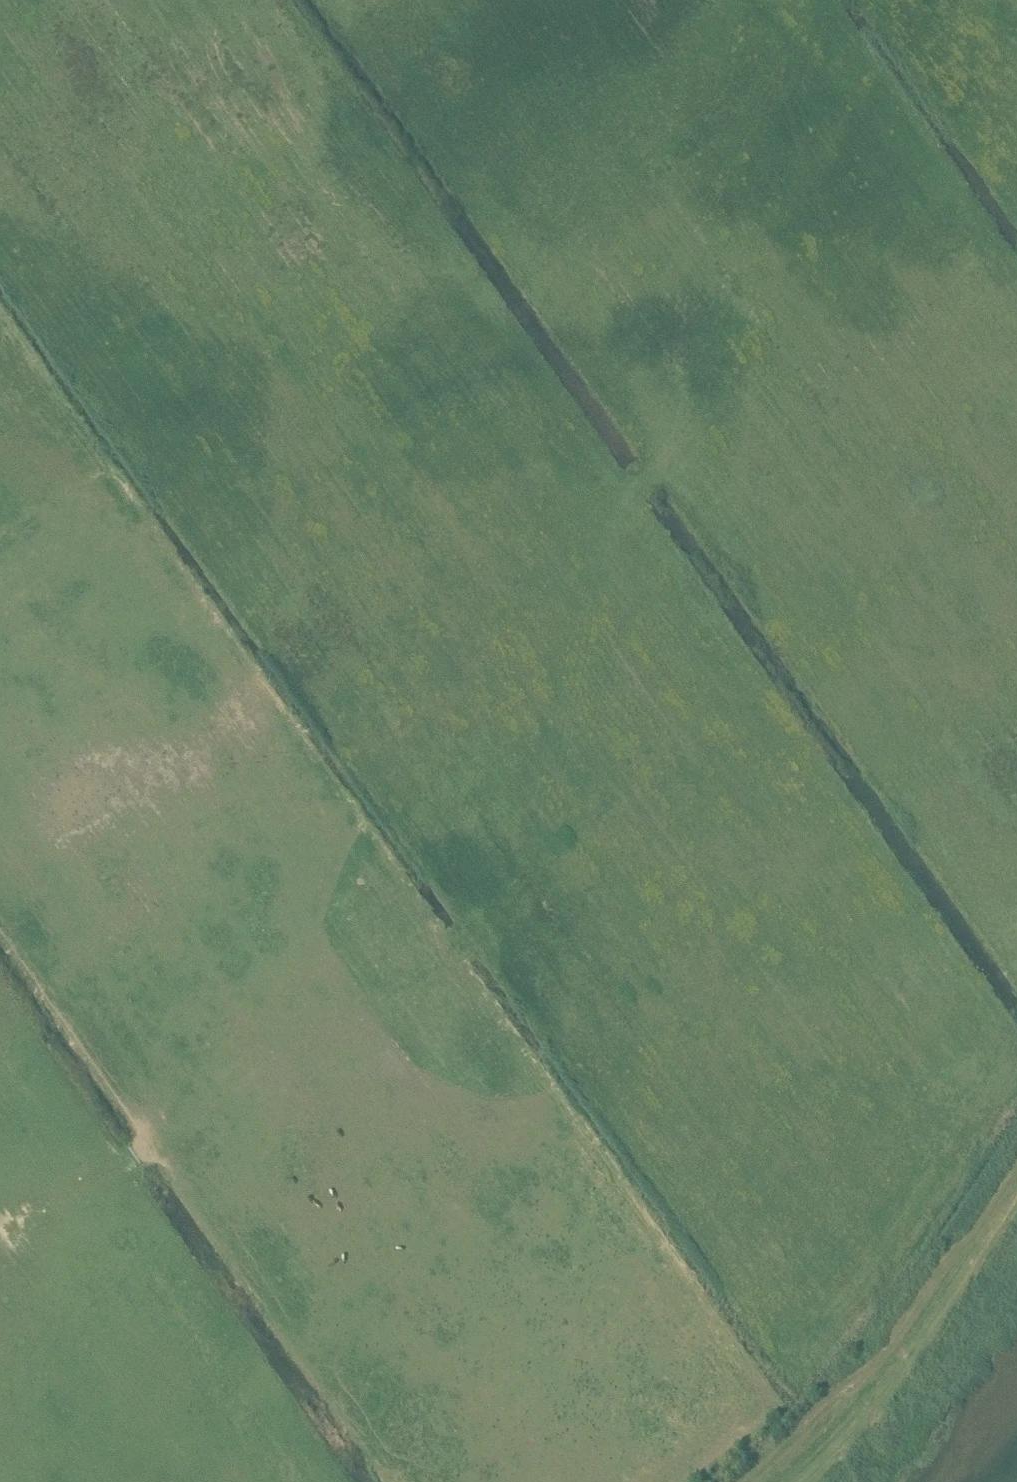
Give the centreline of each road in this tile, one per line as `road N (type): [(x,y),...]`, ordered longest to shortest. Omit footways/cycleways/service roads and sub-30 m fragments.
road 1 (track): [(1016,1172),(843,1437),(784,1481)]

